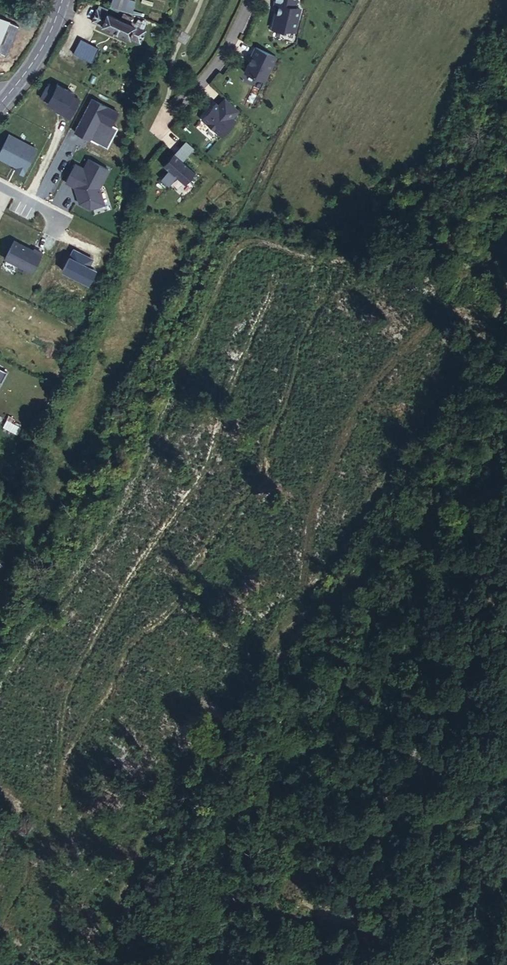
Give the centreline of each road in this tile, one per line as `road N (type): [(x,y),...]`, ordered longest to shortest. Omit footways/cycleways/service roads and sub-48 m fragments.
road 1 (residential): [(250,0),(235,37),(182,101)]

